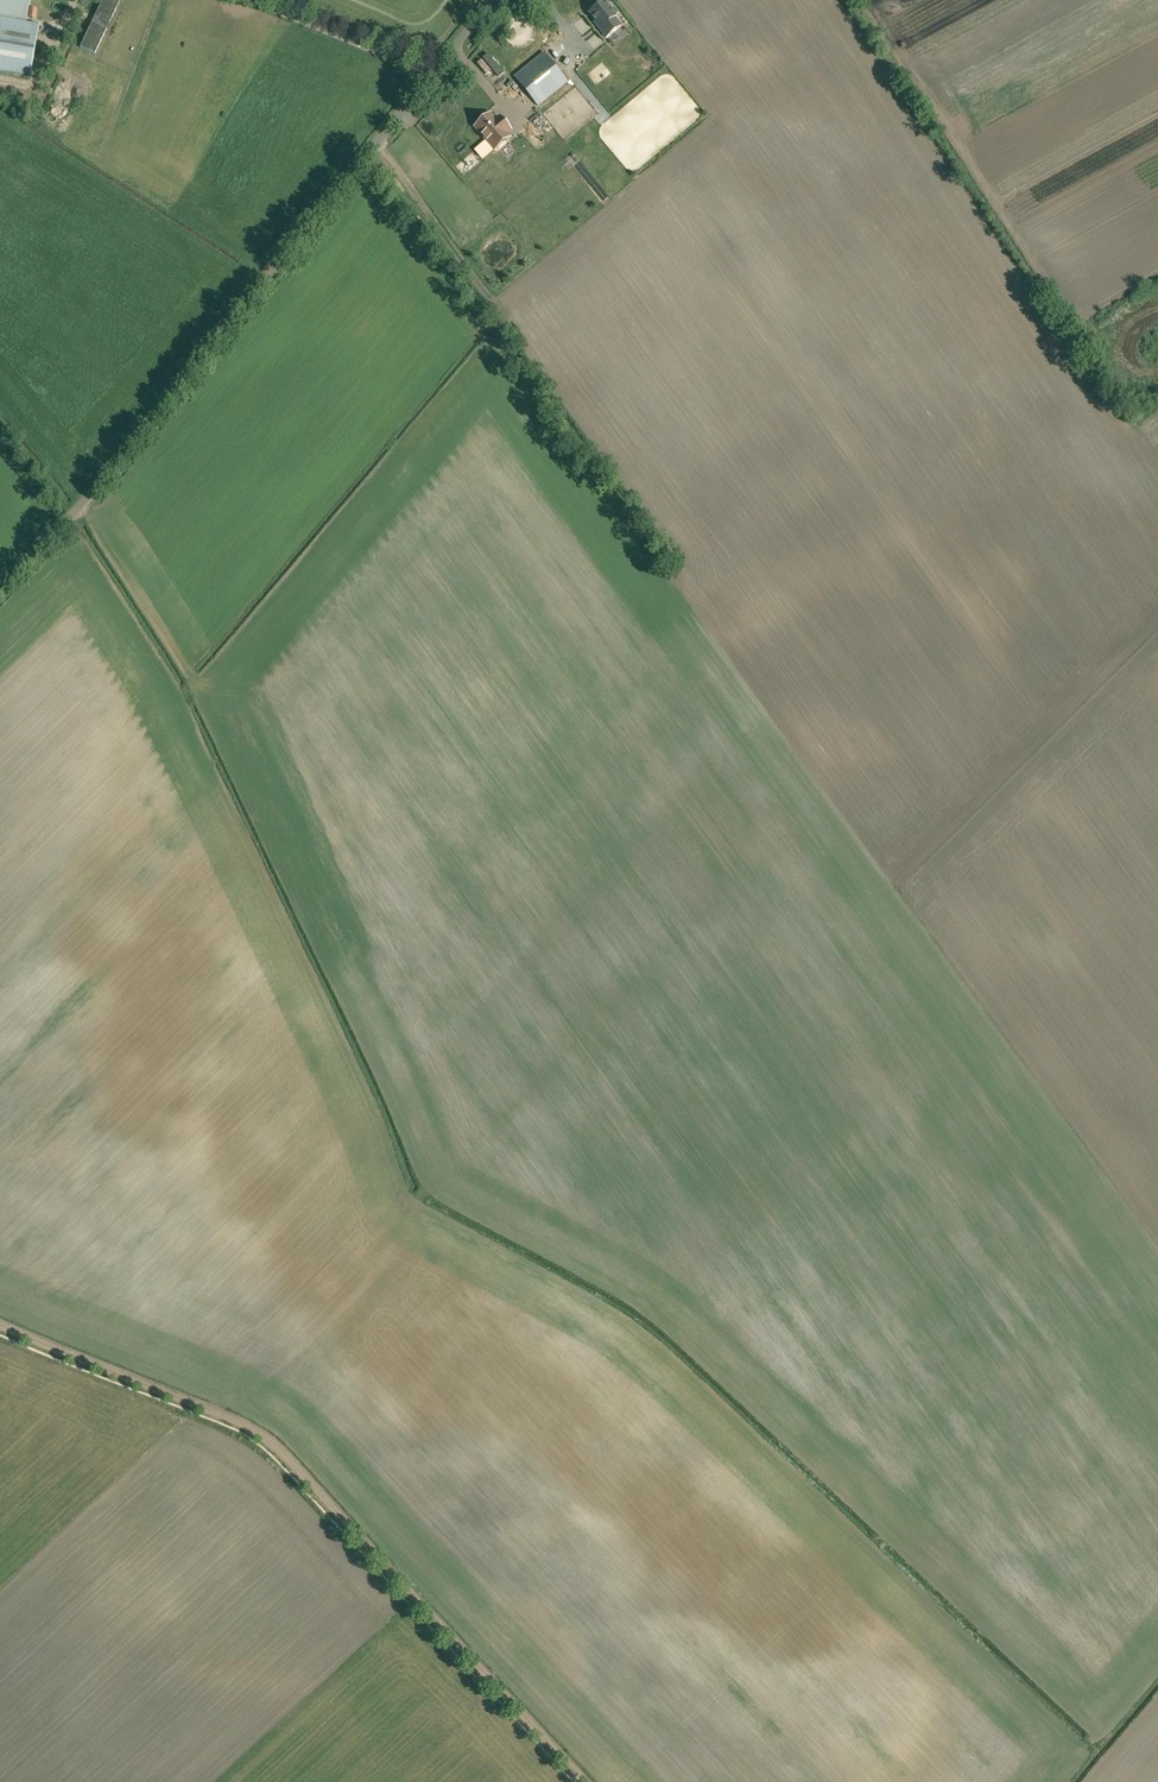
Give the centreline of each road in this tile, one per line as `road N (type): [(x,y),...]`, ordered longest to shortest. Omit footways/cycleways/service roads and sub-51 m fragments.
road 1 (unclassified): [(0,581),(493,0)]
road 2 (track): [(0,1320),(242,1430),(577,1781)]

